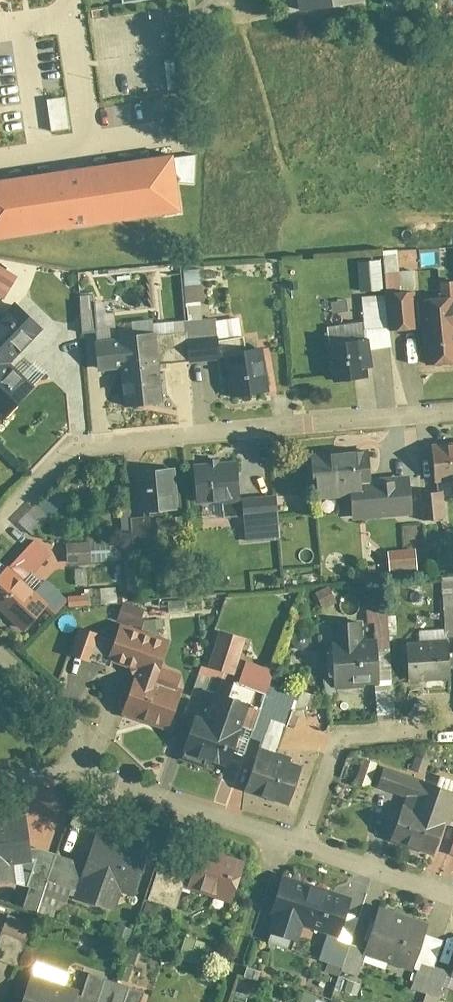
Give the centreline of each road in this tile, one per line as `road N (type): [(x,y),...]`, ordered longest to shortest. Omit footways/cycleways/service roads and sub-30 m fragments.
road 1 (residential): [(452,414),(78,449),(0,527)]
road 2 (residential): [(304,849),(81,772)]
road 3 (residential): [(304,849),(337,747),(351,738),(452,730)]
road 4 (residential): [(452,897),(304,849)]
road 5 (residential): [(81,772),(78,741),(0,660)]

